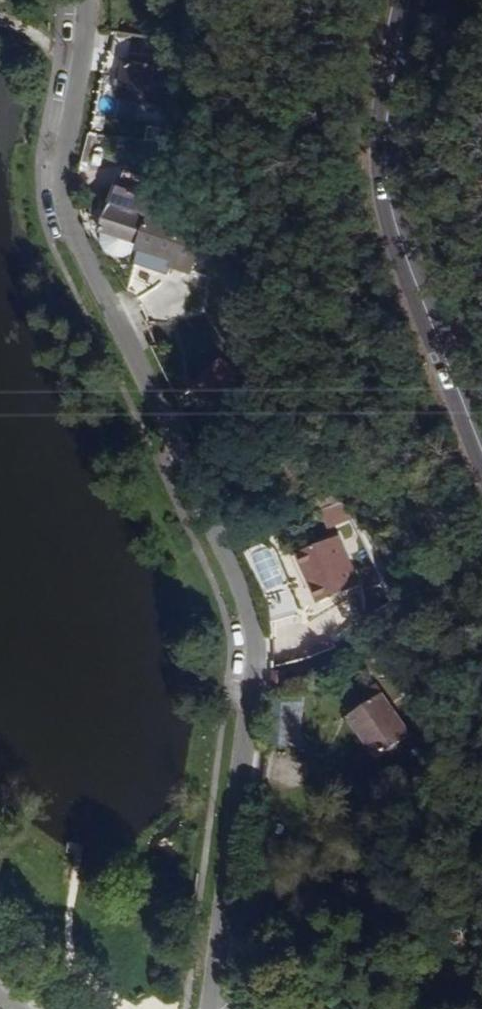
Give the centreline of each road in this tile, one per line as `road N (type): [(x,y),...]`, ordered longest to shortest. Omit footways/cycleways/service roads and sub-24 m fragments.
road 1 (unclassified): [(199,1008),(244,669),(238,617),(62,221),(52,156),(72,0)]
road 2 (tertiary): [(401,0),(388,111),(396,235),(452,392),(481,449)]

